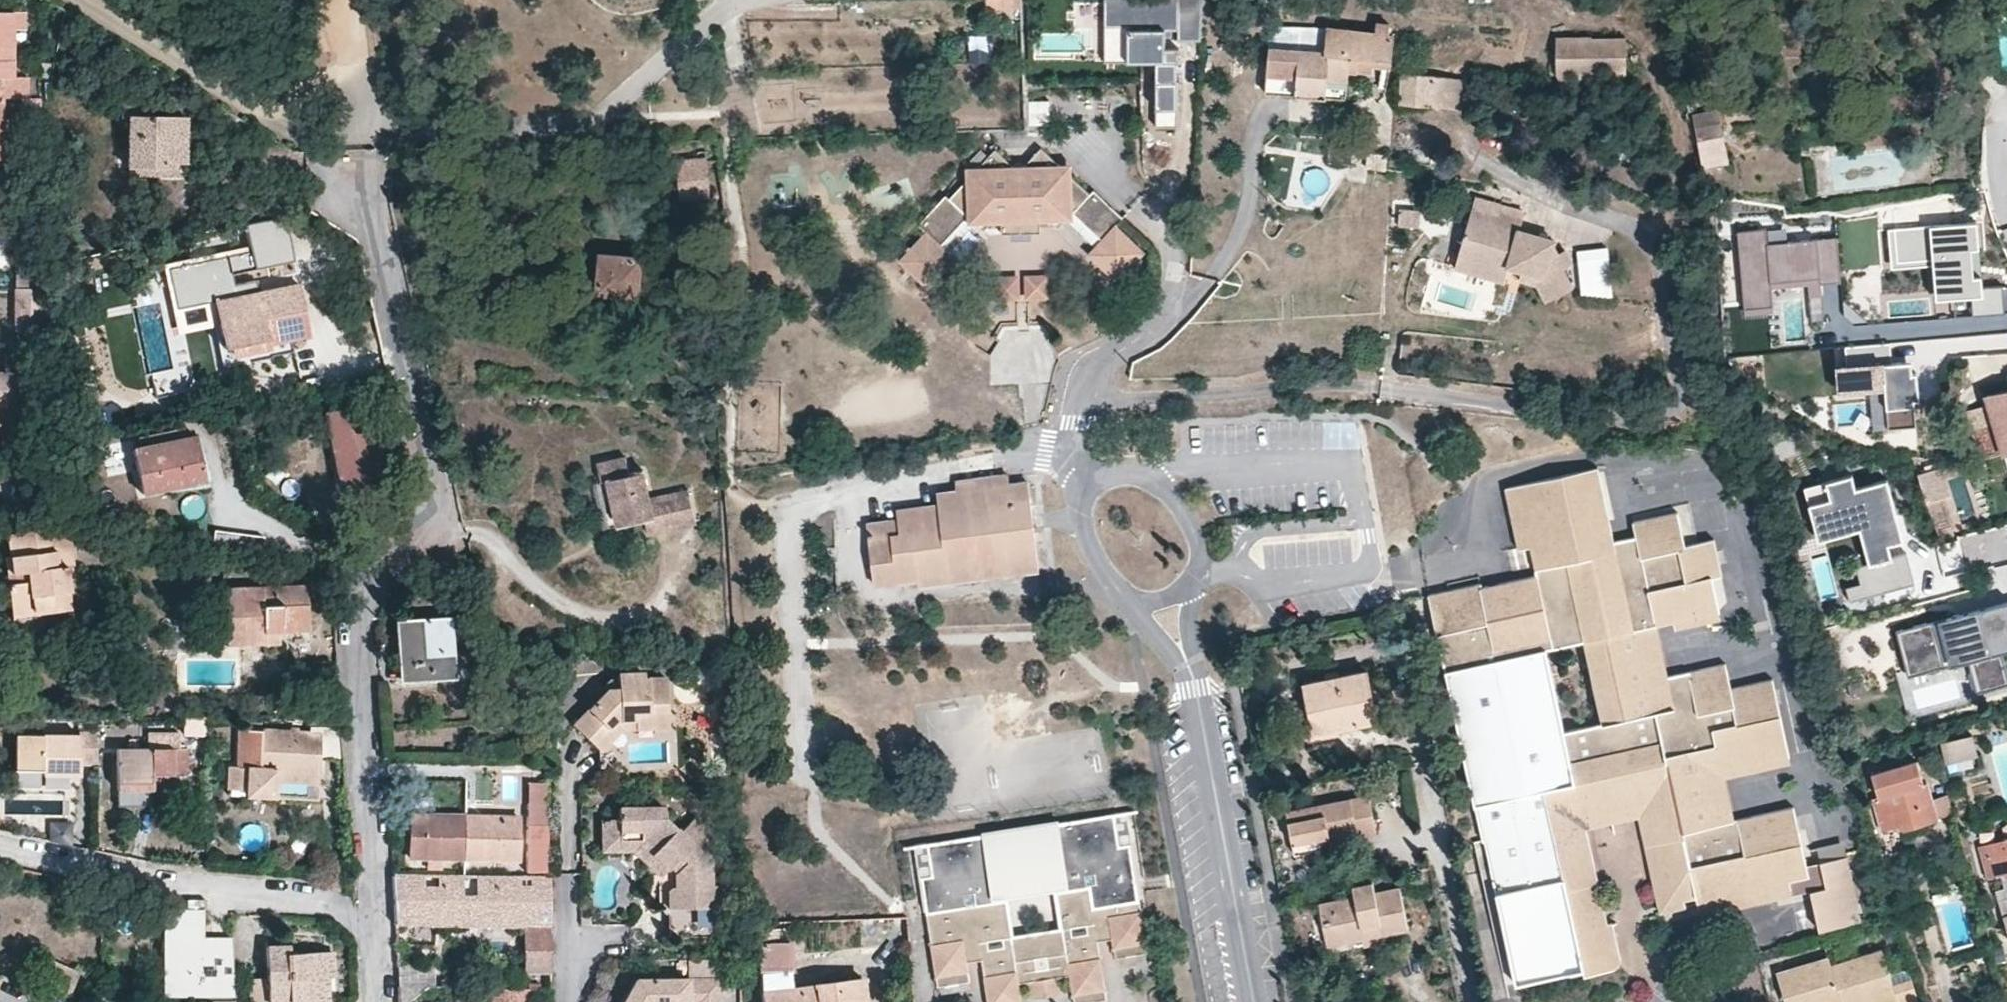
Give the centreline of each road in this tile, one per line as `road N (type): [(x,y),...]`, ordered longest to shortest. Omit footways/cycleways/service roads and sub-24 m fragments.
road 1 (residential): [(363,149),(436,496),(427,525),(367,599),(360,622),(367,908)]
road 2 (residential): [(0,848),(367,908)]
road 3 (residential): [(1190,586),(1200,565),(1186,511),(1165,486),(1115,473),(1092,488),(1082,510),(1095,559),(1133,602)]
road 4 (residential): [(1198,687),(1254,1001)]

